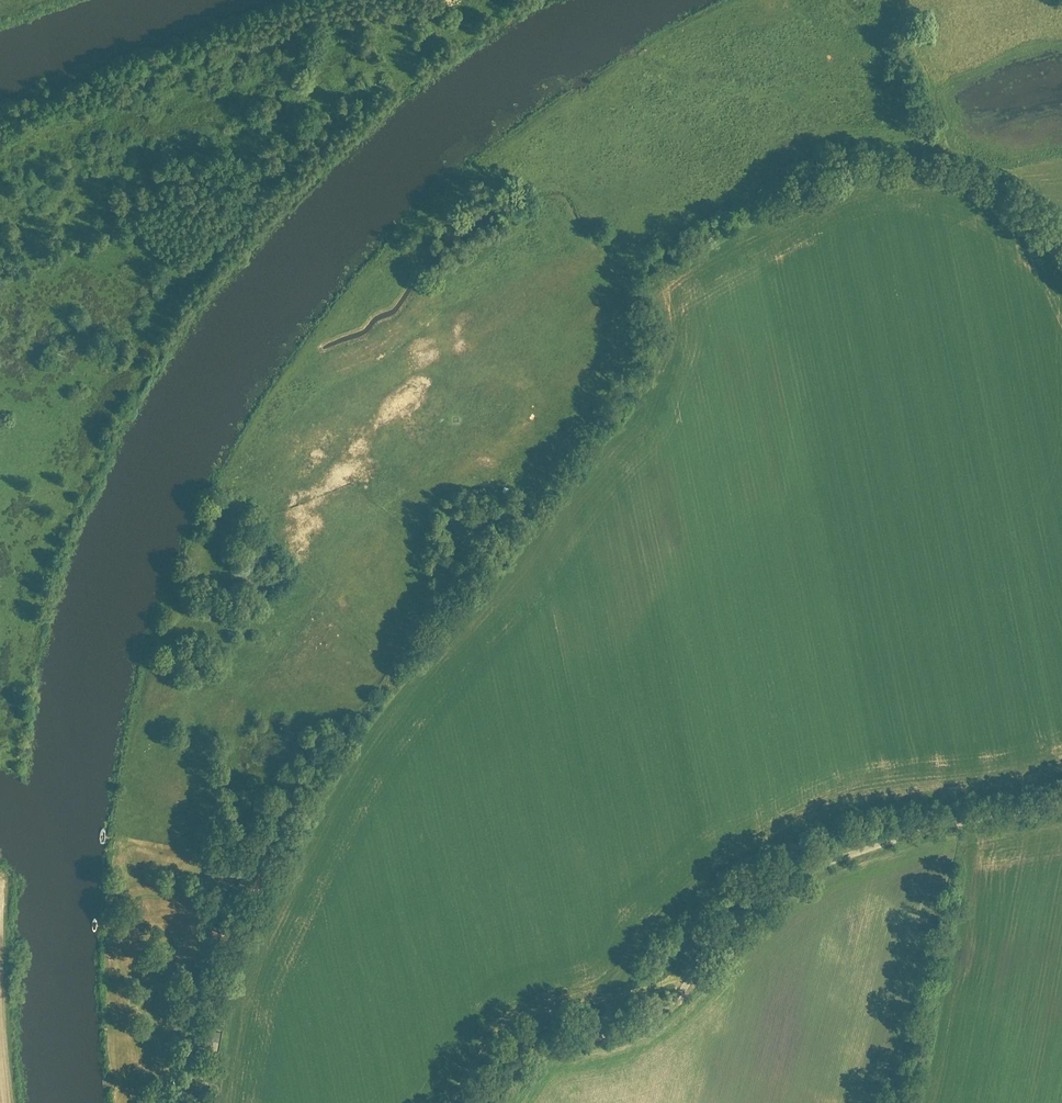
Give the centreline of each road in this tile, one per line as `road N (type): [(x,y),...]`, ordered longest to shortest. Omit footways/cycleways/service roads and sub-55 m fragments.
road 1 (unclassified): [(502,1102),(540,1053),(656,1015),(734,926),(806,871),(925,832),(1061,804)]
road 2 (track): [(115,920),(121,964),(155,1040),(163,1102)]

